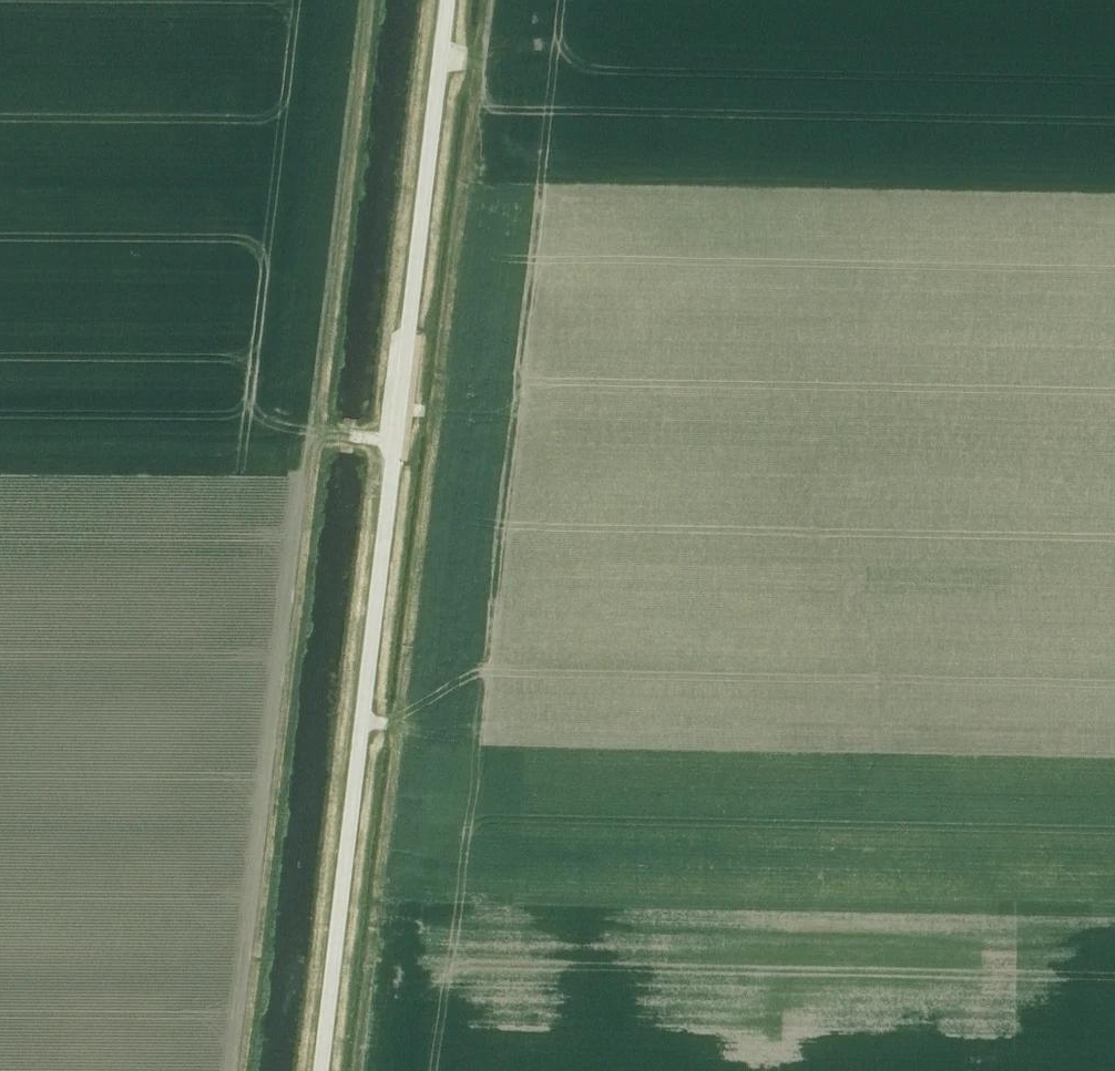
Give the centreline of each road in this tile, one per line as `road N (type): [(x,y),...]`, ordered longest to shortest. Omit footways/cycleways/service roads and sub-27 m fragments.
road 1 (unclassified): [(322,1070),(449,0)]

